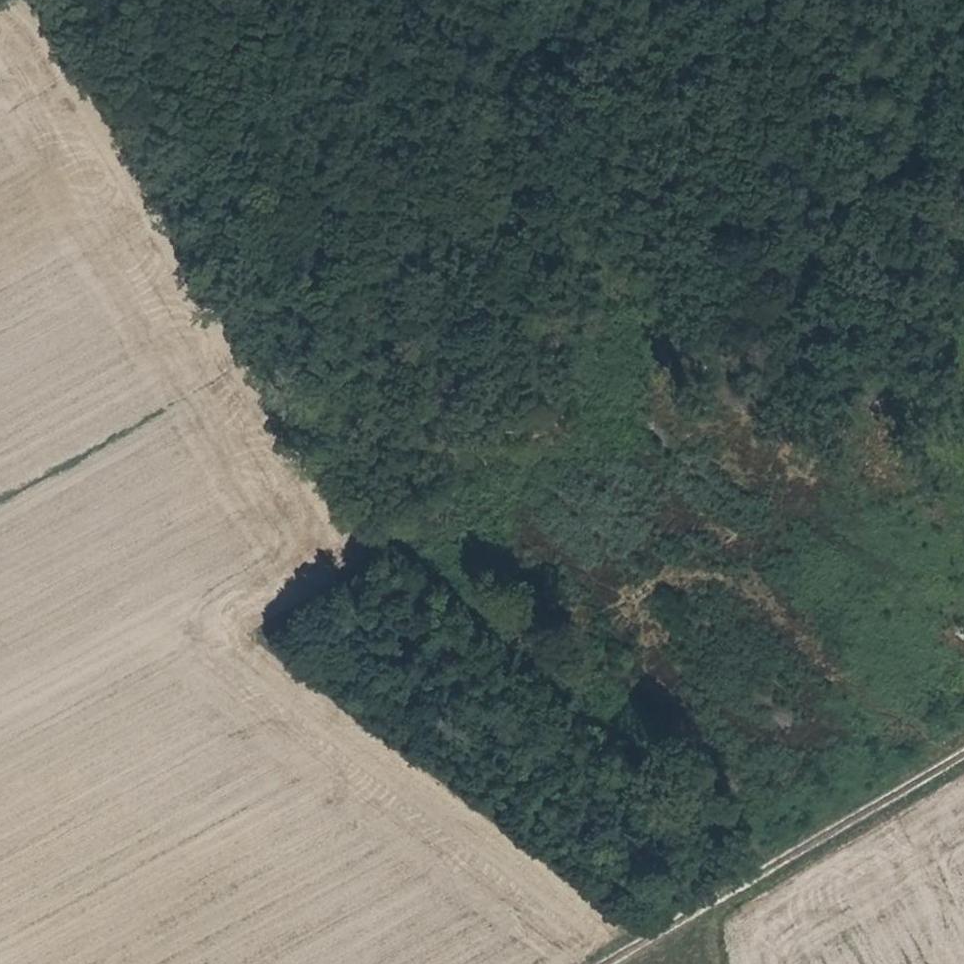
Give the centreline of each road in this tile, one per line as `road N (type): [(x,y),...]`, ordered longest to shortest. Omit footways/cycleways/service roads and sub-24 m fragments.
road 1 (track): [(602,963),(963,770)]

